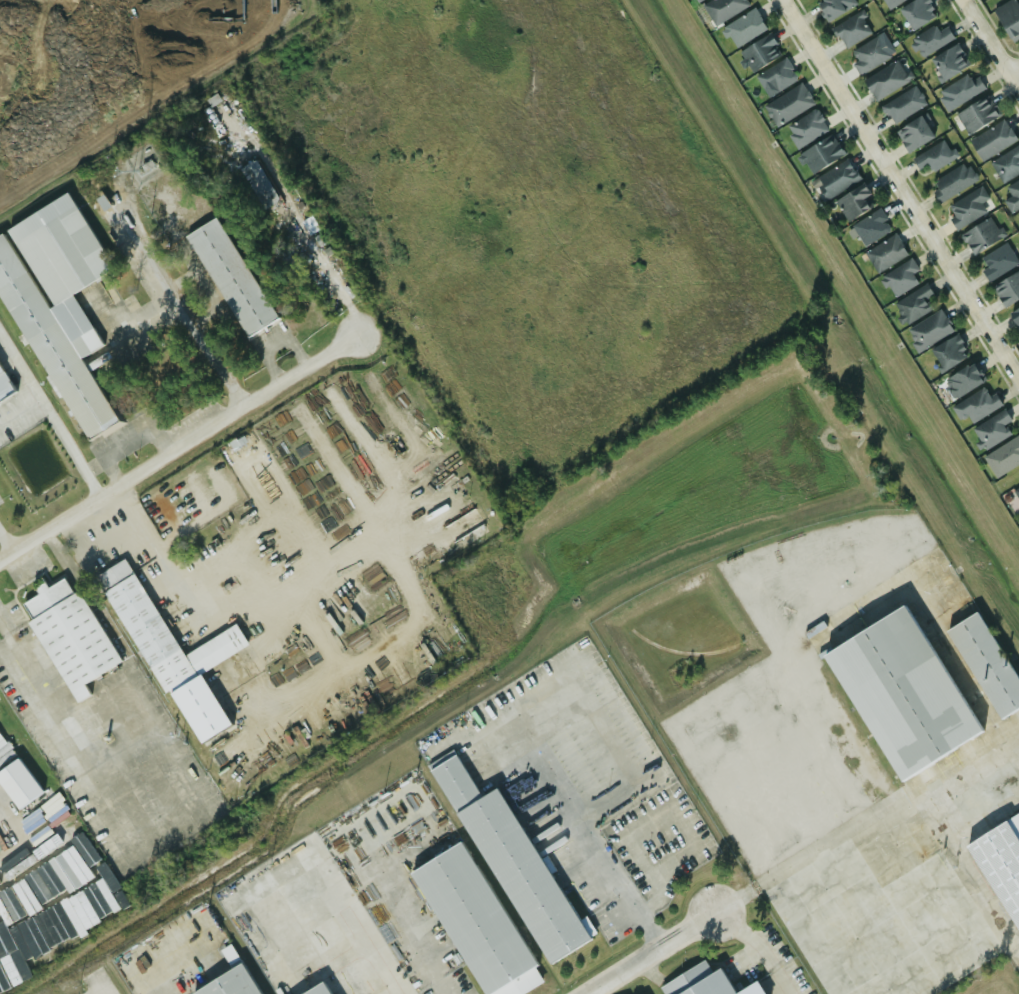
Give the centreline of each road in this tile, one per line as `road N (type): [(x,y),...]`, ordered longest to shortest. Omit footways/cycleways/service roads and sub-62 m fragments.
road 1 (residential): [(1018,378),(783,0)]
road 2 (residential): [(0,558),(357,332)]
road 3 (residential): [(755,888),(1006,736)]
road 4 (residential): [(585,993),(715,913)]

